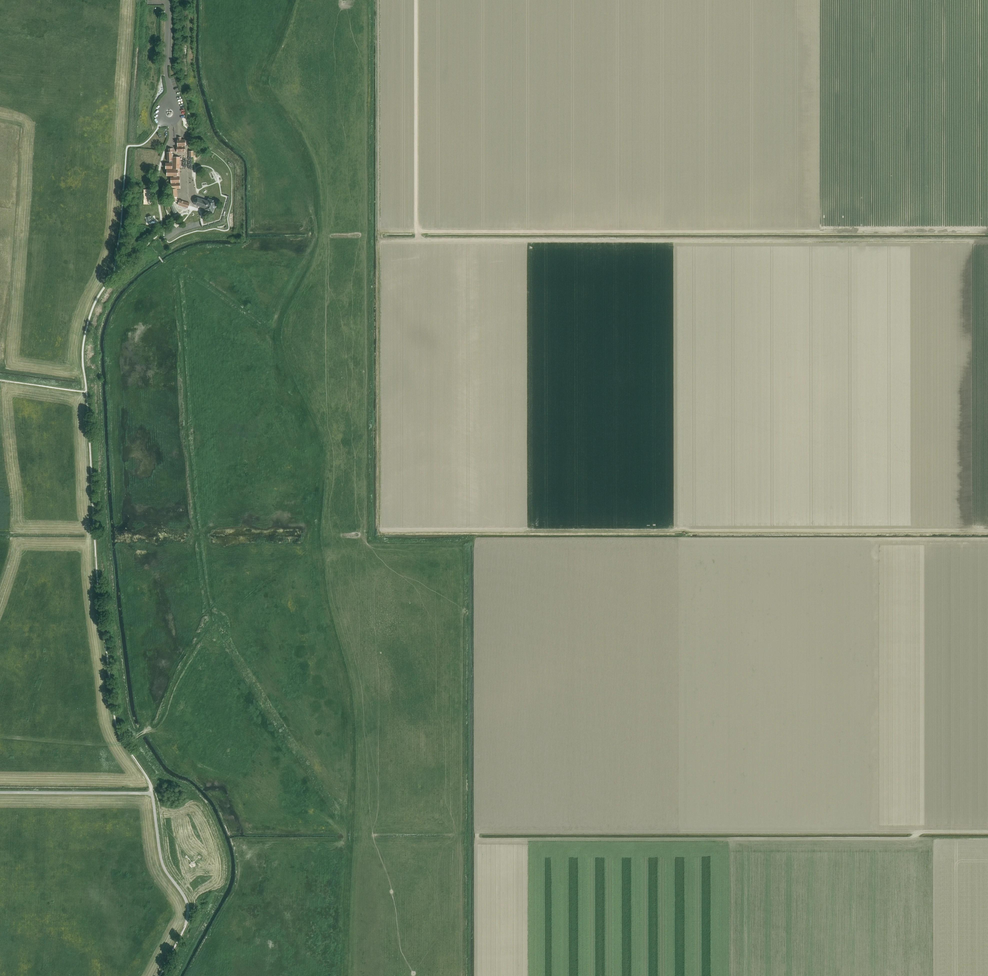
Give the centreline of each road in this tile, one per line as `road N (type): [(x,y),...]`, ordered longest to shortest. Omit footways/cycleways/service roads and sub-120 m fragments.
road 1 (track): [(416,232),(987,232)]
road 2 (track): [(0,792),(151,794),(162,861),(187,902),(187,925)]
road 3 (track): [(416,232),(416,0)]

